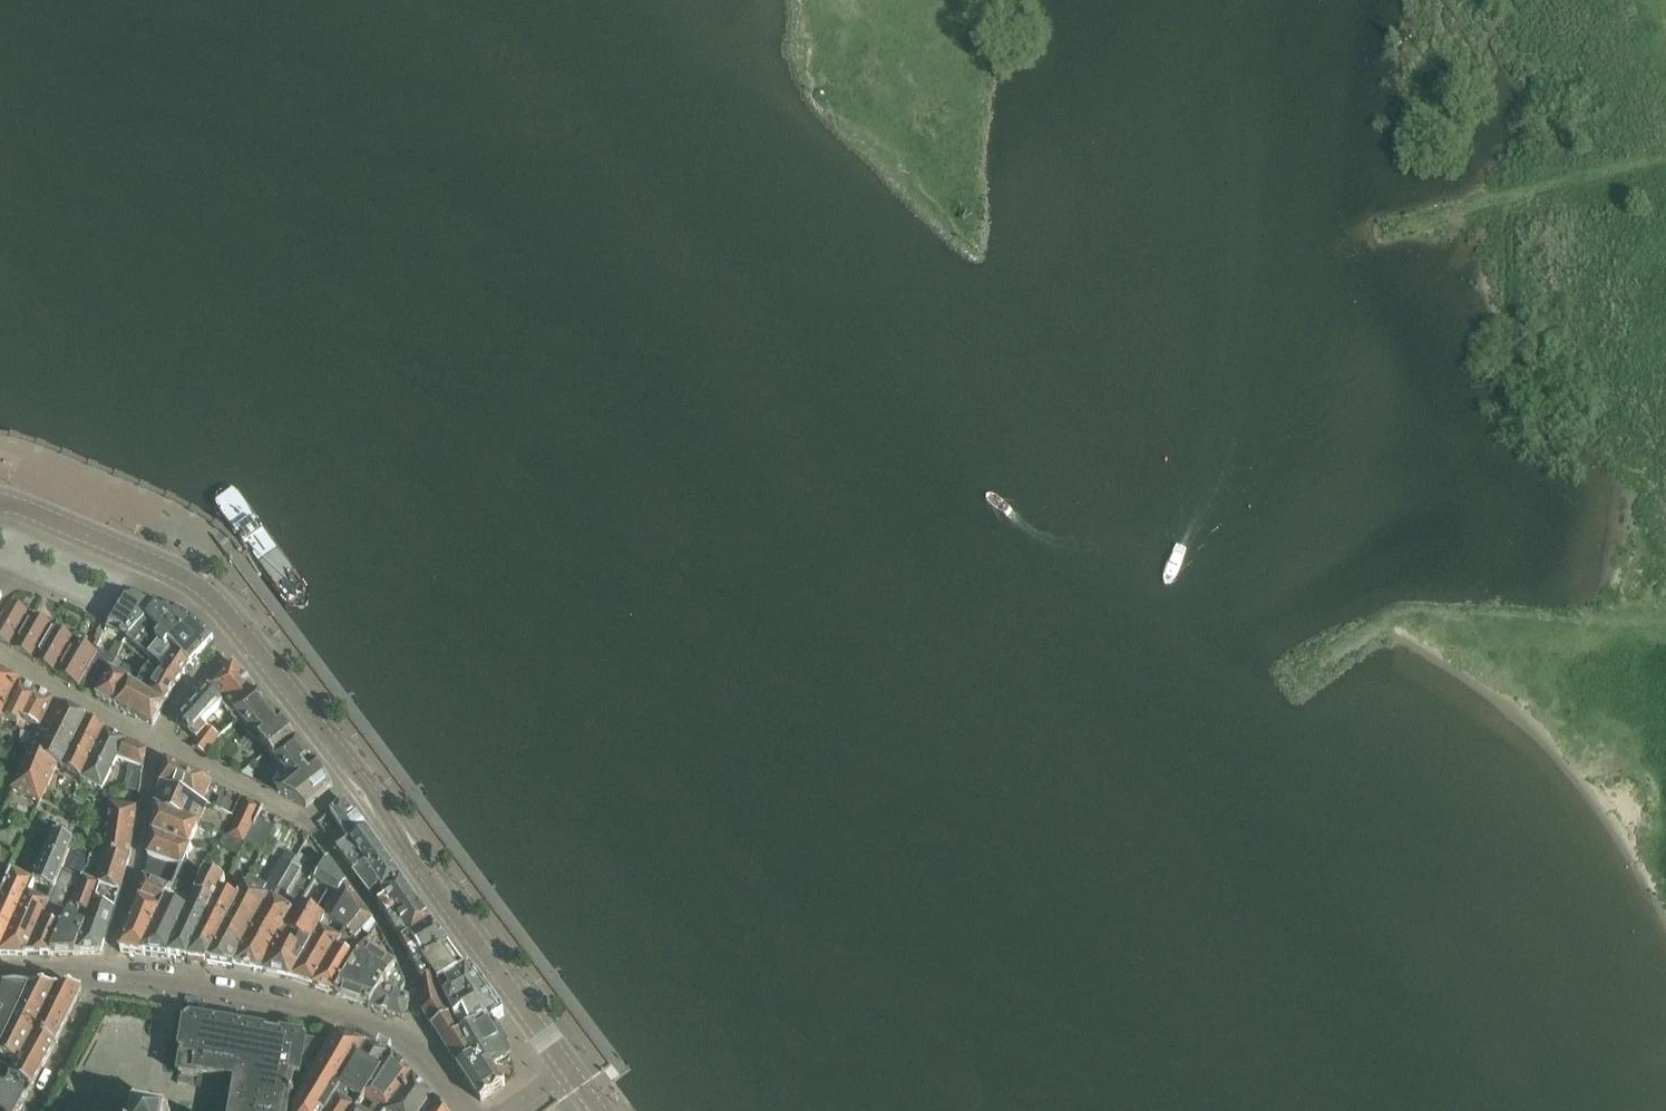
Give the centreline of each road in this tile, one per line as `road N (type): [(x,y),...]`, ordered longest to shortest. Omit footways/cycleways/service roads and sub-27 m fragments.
road 1 (tertiary): [(567,1067),(359,779)]
road 2 (residential): [(101,979),(365,1027),(416,1053)]
road 3 (tertiary): [(245,635),(183,574),(0,501)]
road 4 (residential): [(416,1053),(414,995),(401,961),(305,820)]
road 5 (residential): [(101,979),(130,891),(157,745)]
road 6 (tertiary): [(359,779),(245,635)]
road 7 (residential): [(157,745),(0,659)]
road 8 (residential): [(305,820),(157,745)]
road 9 (residential): [(32,1110),(101,979)]
road 10 (residential): [(157,745),(193,684),(245,635)]

